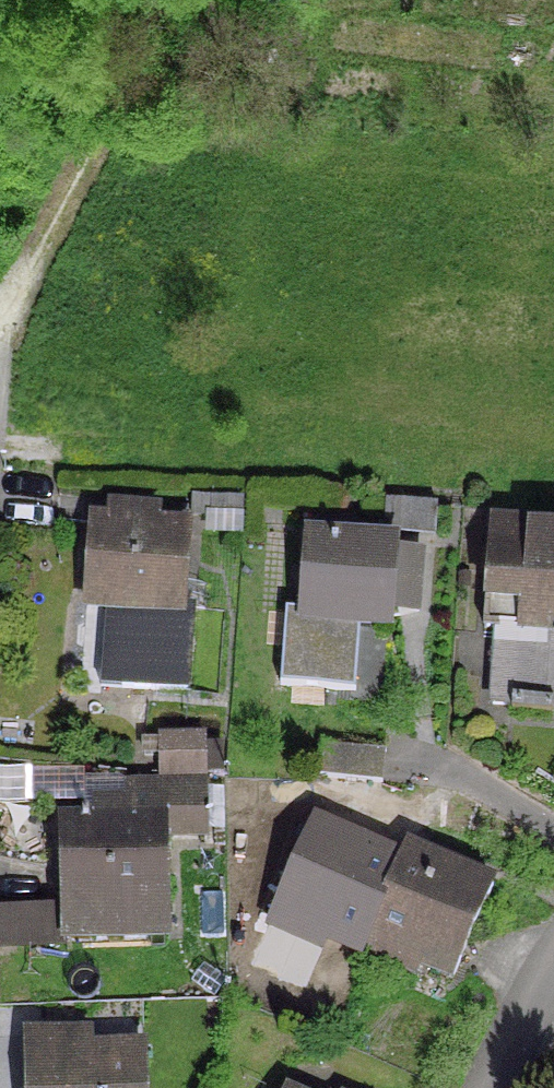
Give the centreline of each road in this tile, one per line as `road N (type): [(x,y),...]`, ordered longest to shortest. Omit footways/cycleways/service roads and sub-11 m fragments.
road 1 (residential): [(481,1087),(553,954)]

